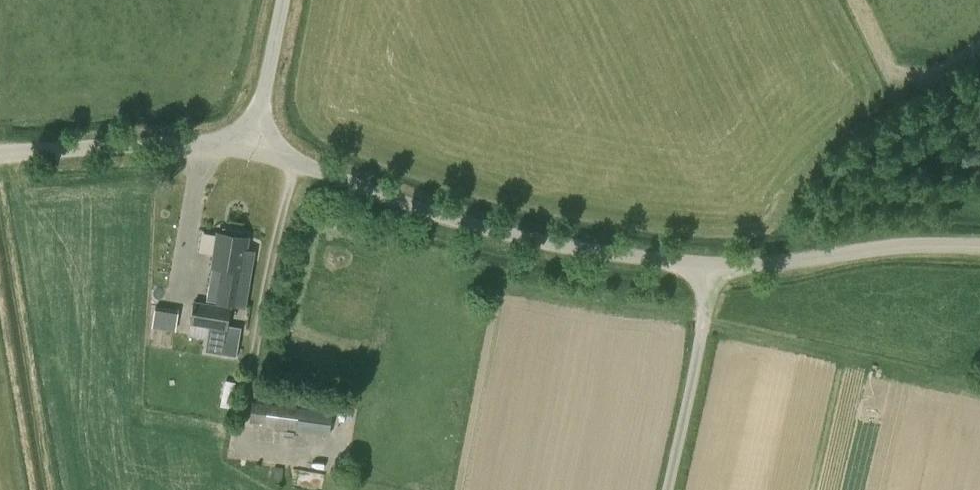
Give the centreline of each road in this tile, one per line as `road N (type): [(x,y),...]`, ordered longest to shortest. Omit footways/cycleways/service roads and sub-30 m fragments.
road 1 (unclassified): [(979,242),(911,243),(781,263),(653,260),(462,225),(342,185),(249,141)]
road 2 (unclassified): [(249,141),(0,158)]
road 3 (unclassified): [(249,141),(281,0)]

